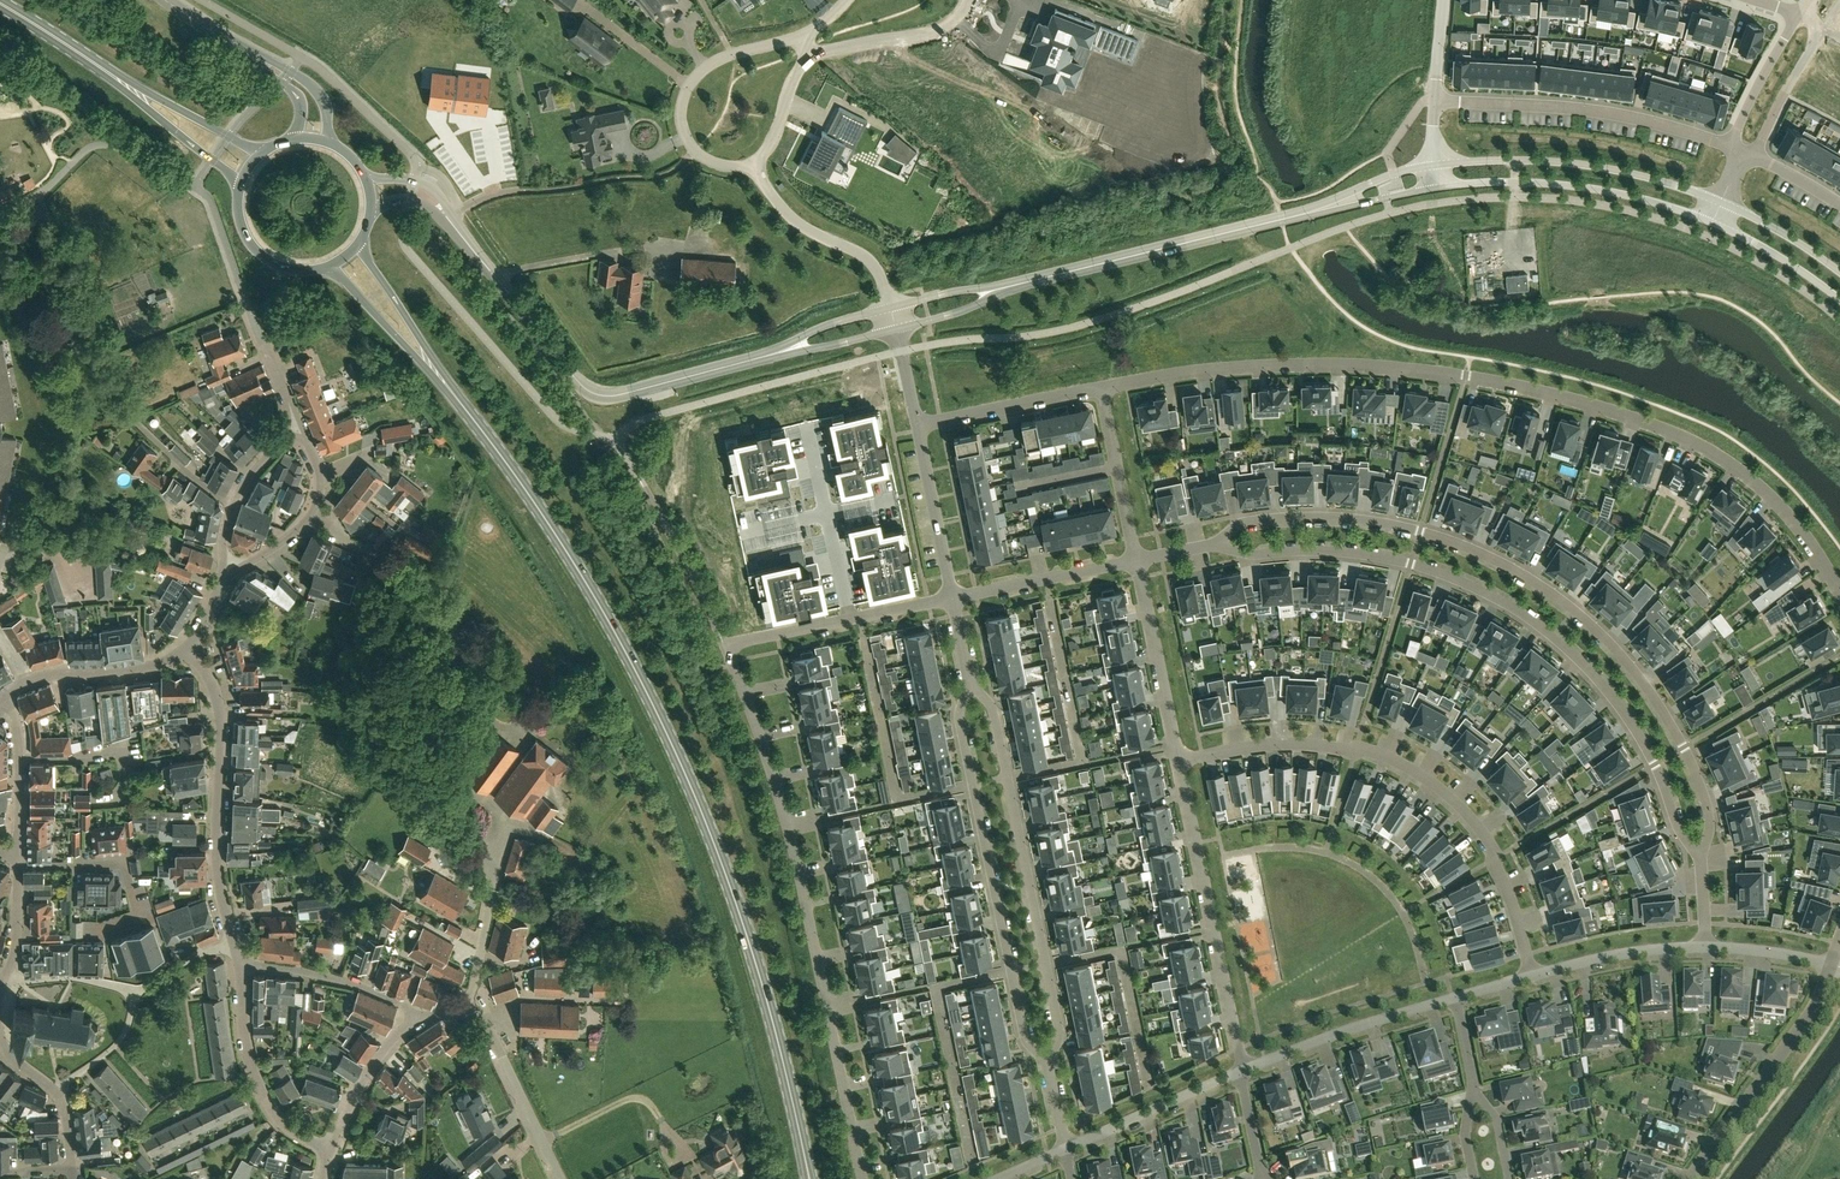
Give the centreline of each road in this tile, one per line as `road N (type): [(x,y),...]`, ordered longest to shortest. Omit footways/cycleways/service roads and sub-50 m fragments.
road 1 (primary): [(809,1178),(756,962),(684,770),(565,548),(463,409)]
road 2 (residential): [(1839,588),(1809,540),(1725,459),(1685,436),(1553,394),(1436,372),(1310,364),(1101,388)]
road 3 (residential): [(1703,860),(1707,810),(1684,748),(1645,683),(1595,627),(1536,583),(1447,539),(1382,523),(1258,520),(1216,545)]
road 4 (residential): [(1703,860),(1678,832),(1647,750),(1607,692),(1525,619),(1410,564),(1329,552),(1257,557),(1216,545)]
road 5 (residential): [(863,1178),(785,825),(725,646)]
road 6 (residential): [(1535,977),(1493,848),(1458,804),(1413,769),(1364,750),(1291,744),(1179,761)]
road 7 (track): [(493,890),(495,869),(464,827),(453,783),(488,665),(388,561),(345,540),(313,512)]
road 8 (residential): [(969,680),(993,709),(998,728),(1060,1031),(1047,1060)]
road 9 (residential): [(1047,1060),(1025,1039),(959,717),(969,680)]
road 10 (residential): [(1244,1070),(1179,761)]
road 11 (residential): [(235,946),(218,862),(220,723),(187,648)]
road 12 (residential): [(1436,102),(1595,112),(1731,145)]
road 13 (tertiary): [(1721,202),(1605,167),(1497,160),(1435,165)]
road 14 (tertiary): [(1437,188),(1585,187),(1712,224)]
road 15 (tertiary): [(1016,285),(1282,218)]
road 16 (residential): [(1690,1178),(1787,1046),(1832,964)]
road 17 (residential): [(749,164),(693,151),(681,113),(690,86),(731,56),(804,36)]
road 18 (residential): [(800,376),(844,622)]
road 19 (tertiary): [(597,395),(581,389),(452,219)]
road 20 (residential): [(1244,1070),(1455,999)]
road 21 (residential): [(331,1150),(286,1125),(264,1095),(248,1049),(239,965)]
road 22 (residential): [(749,164),(787,214),(877,270),(891,308)]
road 23 (residential): [(1179,761),(1138,561)]
road 24 (primary): [(266,154),(91,60)]
road 25 (primary): [(91,60),(243,187)]
road 26 (residential): [(560,1178),(490,1032),(461,1012)]
road 27 (primary): [(463,409),(362,241)]
road 28 (primary): [(329,268),(463,409)]
road 29 (residential): [(1138,561),(952,599)]
road 30 (residential): [(416,1020),(402,1005),(330,978),(239,965)]
road 31 (residential): [(1101,388),(917,425)]
road 32 (residential): [(1066,1148),(1236,1073)]
road 33 (residential): [(223,579),(313,512),(321,477),(309,443)]
road 34 (residential): [(1796,15),(1825,26),(1753,156)]
road 35 (residential): [(952,599),(917,425)]
road 36 (residential): [(1138,561),(1101,388)]
road 37 (residential): [(1535,977),(1608,957),(1705,946)]
road 38 (residential): [(108,797),(130,796),(127,754),(19,759)]
road 39 (residential): [(969,0),(935,31),(815,56)]
road 40 (tertiary): [(597,395),(759,358)]
road 41 (residential): [(29,681),(151,669),(187,648)]
road 42 (tertiary): [(1435,165),(1282,218)]
road 43 (tertiary): [(327,144),(319,93),(225,41)]
road 44 (tertiary): [(1282,218),(1437,188)]
road 45 (residential): [(331,1150),(374,1060),(416,1020)]
road 46 (tertiary): [(1712,224),(1785,260),(1839,300)]
road 47 (residential): [(1796,15),(1731,145)]
road 48 (primary): [(243,187),(242,223),(264,258),(291,270),(329,268)]
road 49 (tertiary): [(891,308),(759,358)]
road 50 (tertiary): [(759,358),(896,329)]
road 51 (tertiary): [(1839,272),(1721,202)]
road 52 (tertiary): [(225,41),(297,96),(296,141)]
road 53 (residential): [(134,993),(85,979),(2,981)]
road 54 (residential): [(233,502),(198,481),(132,417)]
road 55 (residential): [(57,1092),(116,1047),(134,993)]
road 56 (residential): [(815,56),(793,82),(769,150),(749,164)]
road 57 (residential): [(1705,946),(1832,964)]
road 58 (tertiary): [(896,329),(1016,285)]
road 59 (tertiary): [(1016,285),(891,308)]
road 60 (residential): [(461,1012),(493,890)]
road 61 (residential): [(844,622),(725,646)]
road 62 (track): [(488,665),(520,700),(522,717),(509,729),(473,716)]

